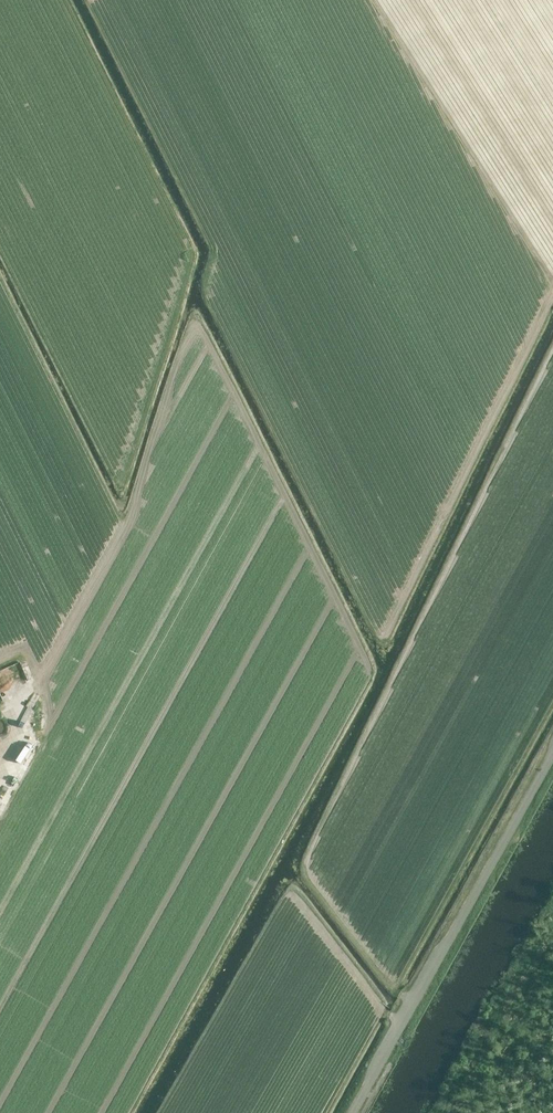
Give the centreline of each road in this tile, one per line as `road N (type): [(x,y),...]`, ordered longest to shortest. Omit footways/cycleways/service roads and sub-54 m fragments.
road 1 (residential): [(352,1112),(552,753)]
road 2 (track): [(552,296),(365,0)]

